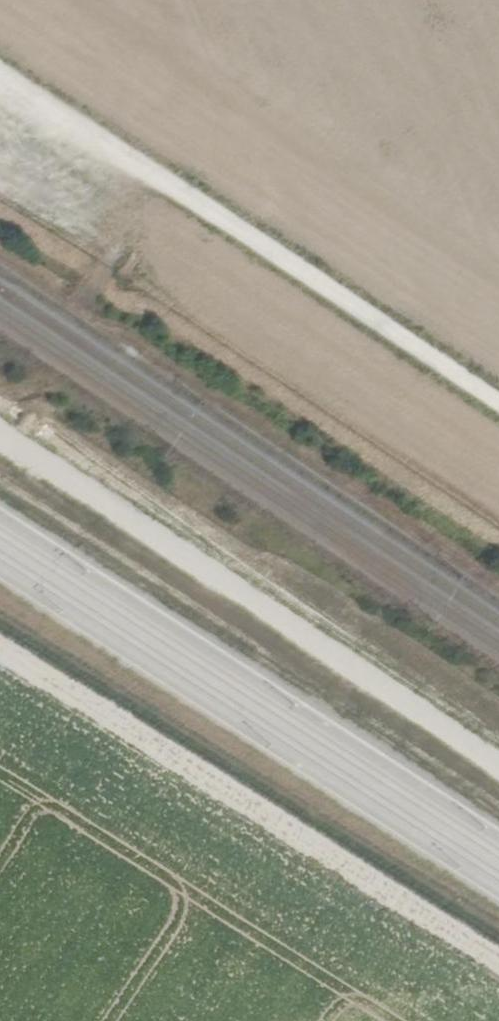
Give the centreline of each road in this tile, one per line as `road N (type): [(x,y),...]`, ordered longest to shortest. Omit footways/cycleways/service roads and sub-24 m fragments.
road 1 (track): [(0,430),(498,766)]
road 2 (track): [(0,71),(498,403)]
road 3 (track): [(498,962),(0,651)]

